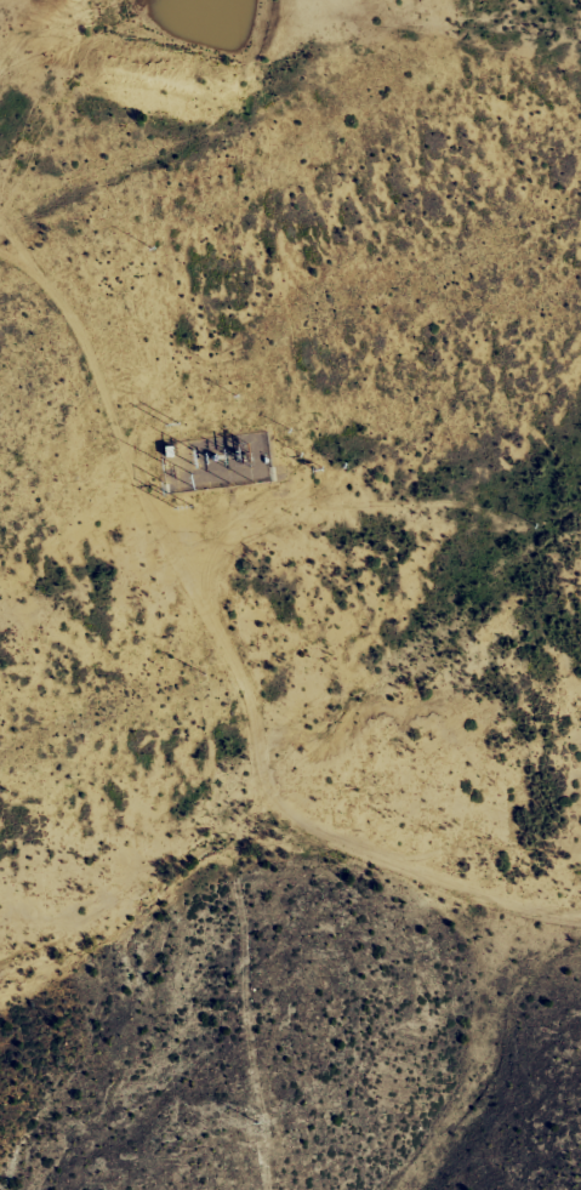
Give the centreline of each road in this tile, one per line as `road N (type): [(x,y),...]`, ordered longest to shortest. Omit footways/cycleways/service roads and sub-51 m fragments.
road 1 (track): [(580,931),(377,875),(283,797),(228,610),(127,484),(0,365)]
road 2 (track): [(0,264),(156,190),(479,0)]

